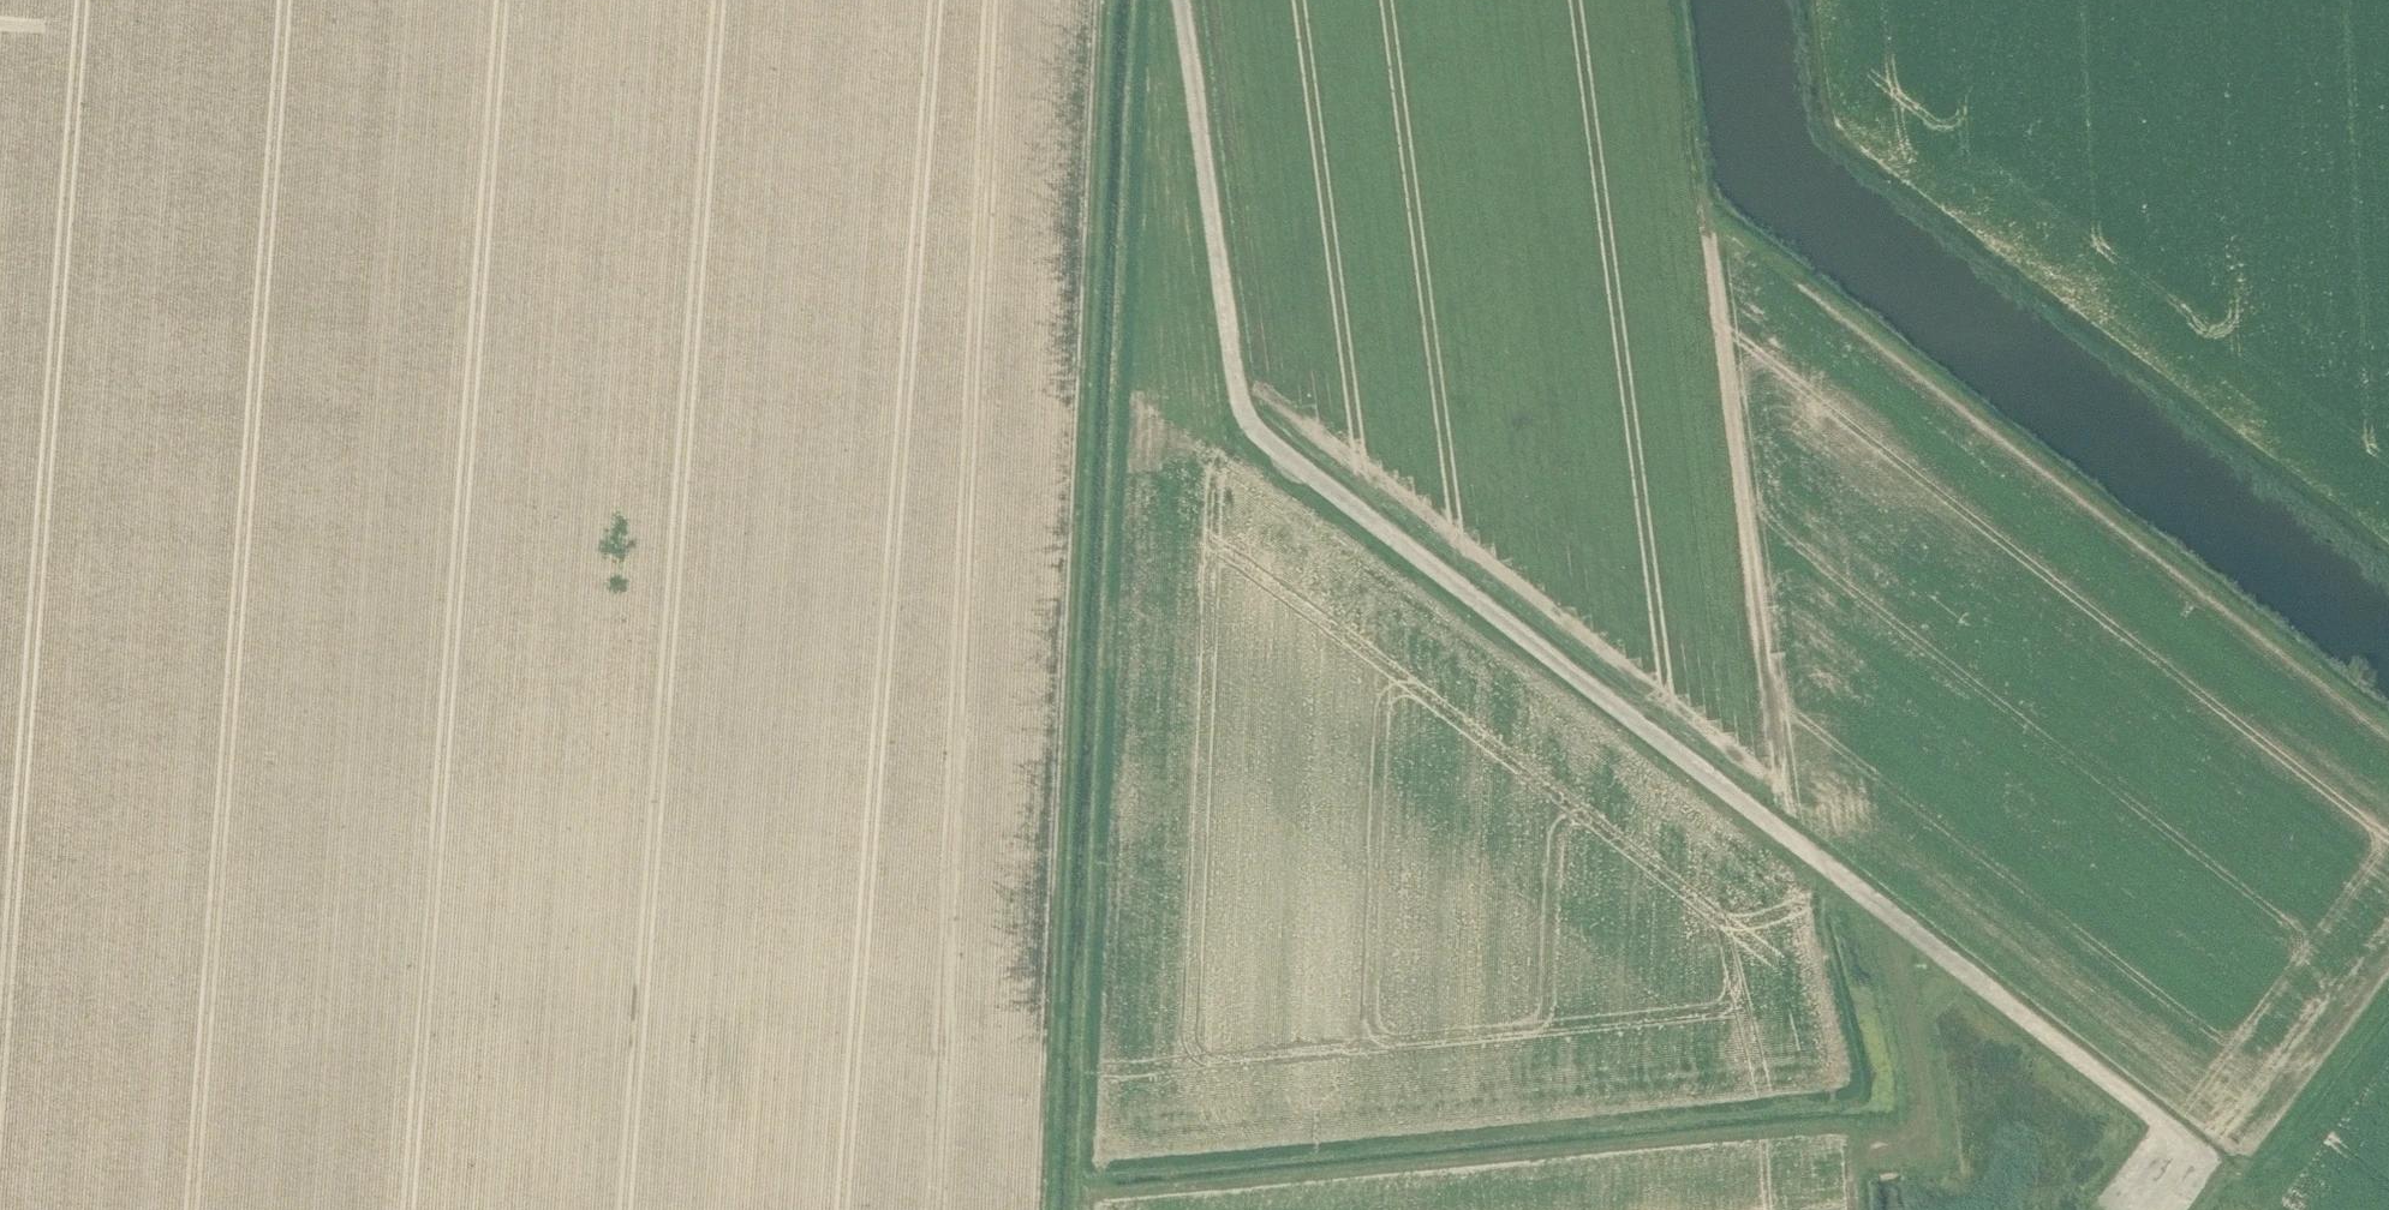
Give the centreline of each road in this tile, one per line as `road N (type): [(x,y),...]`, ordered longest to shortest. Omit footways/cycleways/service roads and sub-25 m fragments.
road 1 (track): [(1887,913),(1920,1118),(1907,1138),(1859,1146),(1861,1209)]

